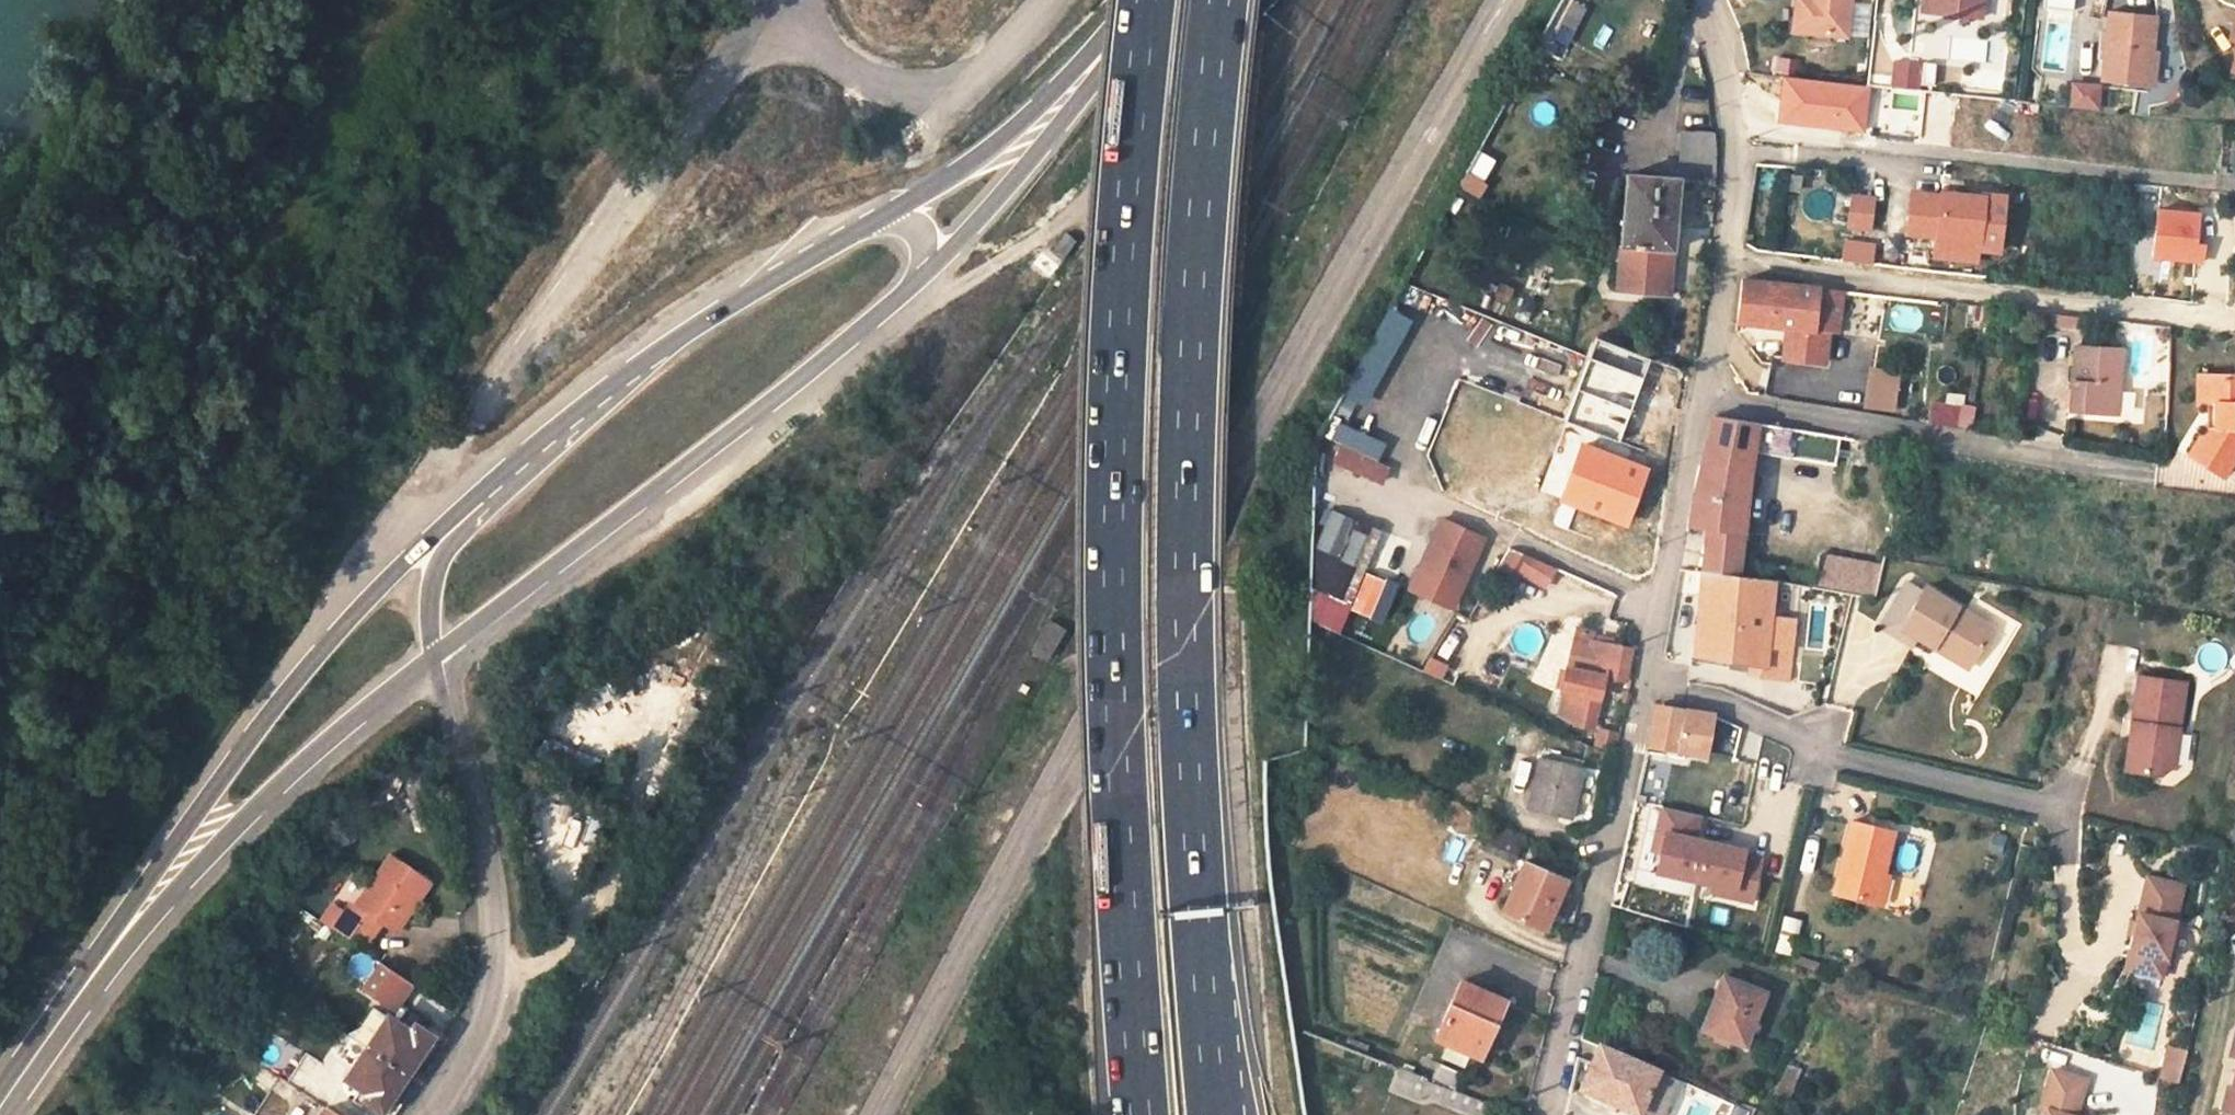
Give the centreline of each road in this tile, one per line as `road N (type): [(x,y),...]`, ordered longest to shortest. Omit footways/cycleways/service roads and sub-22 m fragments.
road 1 (tertiary): [(1505,0),(875,1114)]
road 2 (residential): [(1547,1114),(1725,321),(1739,168),(1723,40),(1704,0)]
road 3 (motorway): [(1218,1114),(1184,643),(1188,345),(1217,0)]
road 4 (motorway): [(1144,0),(1121,250),(1112,510),(1117,761),(1141,1114)]
road 5 (secondary): [(573,416),(454,519),(336,640),(249,744),(131,930)]
road 6 (secondary): [(439,655),(932,270)]
road 7 (track): [(1728,78),(1808,124),(1868,142),(2205,180)]
road 8 (residential): [(424,1114),(491,1004),(501,956),(439,655)]
road 9 (secondary): [(131,930),(332,738),(439,655)]
road 10 (secondary): [(889,212),(678,339),(573,416)]
road 11 (secondary): [(932,270),(1040,150),(1155,0)]
road 12 (secondary): [(1144,0),(984,157),(889,212)]
road 13 (secondary): [(573,416),(448,554),(433,591),(439,655)]
road 14 (secondary): [(1,1114),(131,930)]

